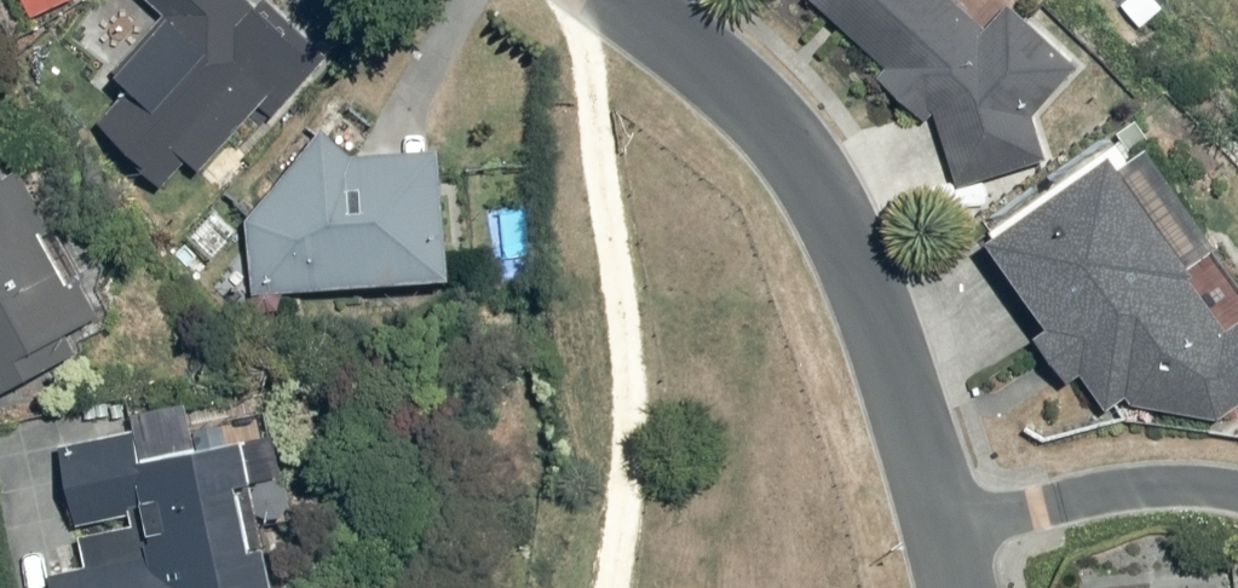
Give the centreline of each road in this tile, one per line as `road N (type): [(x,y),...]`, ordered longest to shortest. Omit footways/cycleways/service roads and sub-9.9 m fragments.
road 1 (residential): [(914,530),(878,365),(751,126),(596,0)]
road 2 (residential): [(914,530),(1094,493),(1194,487),(1237,496)]

